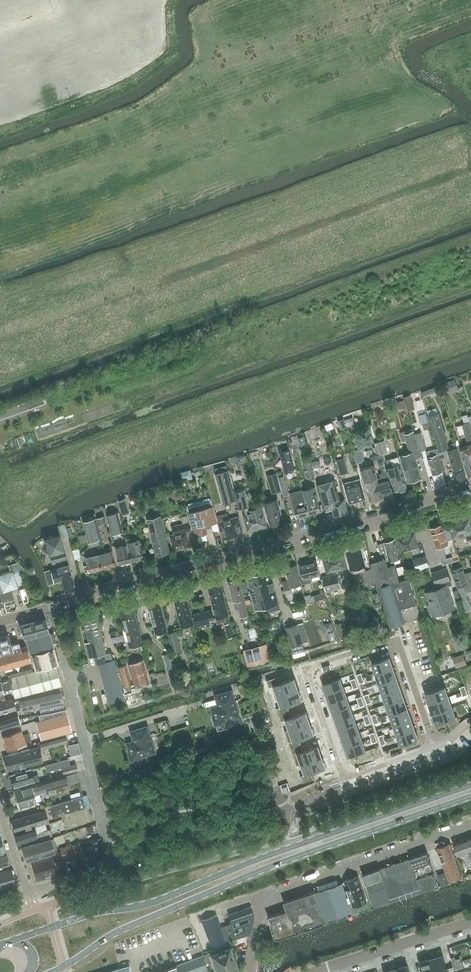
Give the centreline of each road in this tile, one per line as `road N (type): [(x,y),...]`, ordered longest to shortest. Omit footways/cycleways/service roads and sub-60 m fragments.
road 1 (residential): [(0,619),(470,485)]
road 2 (residential): [(434,746),(398,641),(306,673),(341,777)]
road 3 (primary): [(305,843),(150,904),(14,942)]
road 4 (residential): [(252,971),(263,910),(274,897),(470,827)]
road 5 (primary): [(51,971),(133,924),(308,853)]
road 6 (residential): [(27,892),(109,858),(84,739)]
road 7 (primary): [(470,785),(305,843)]
road 8 (primary): [(308,853),(470,795)]
road 9 (residential): [(317,971),(470,921)]
road 10 (residential): [(84,739),(201,704)]

